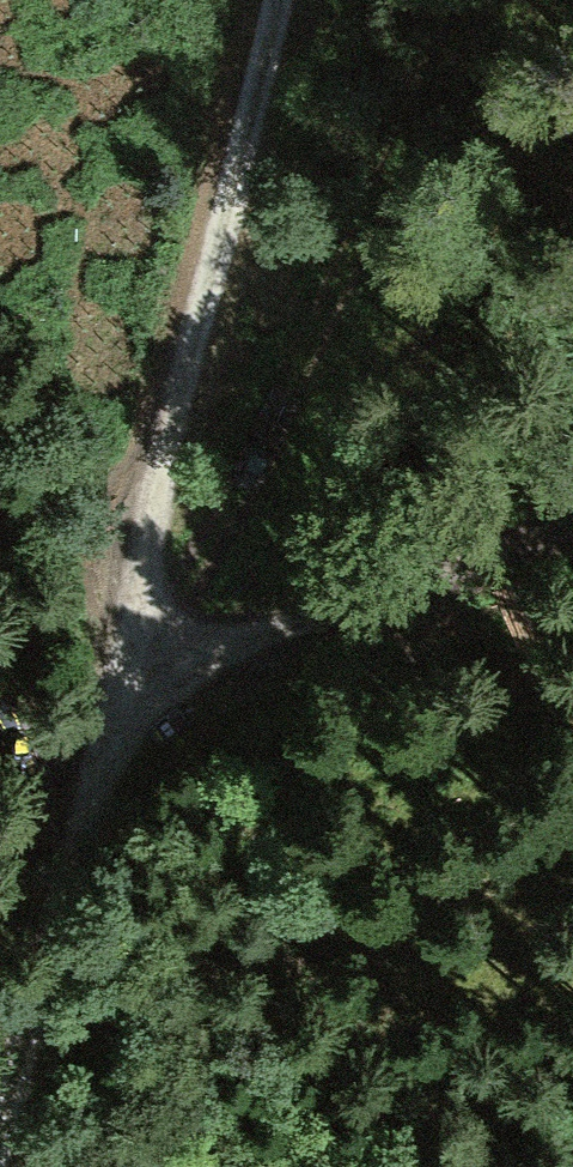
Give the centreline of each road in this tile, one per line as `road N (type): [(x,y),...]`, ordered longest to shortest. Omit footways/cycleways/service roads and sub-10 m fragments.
road 1 (track): [(262,0),(179,378),(123,694),(0,1165)]
road 2 (track): [(123,694),(572,496)]

